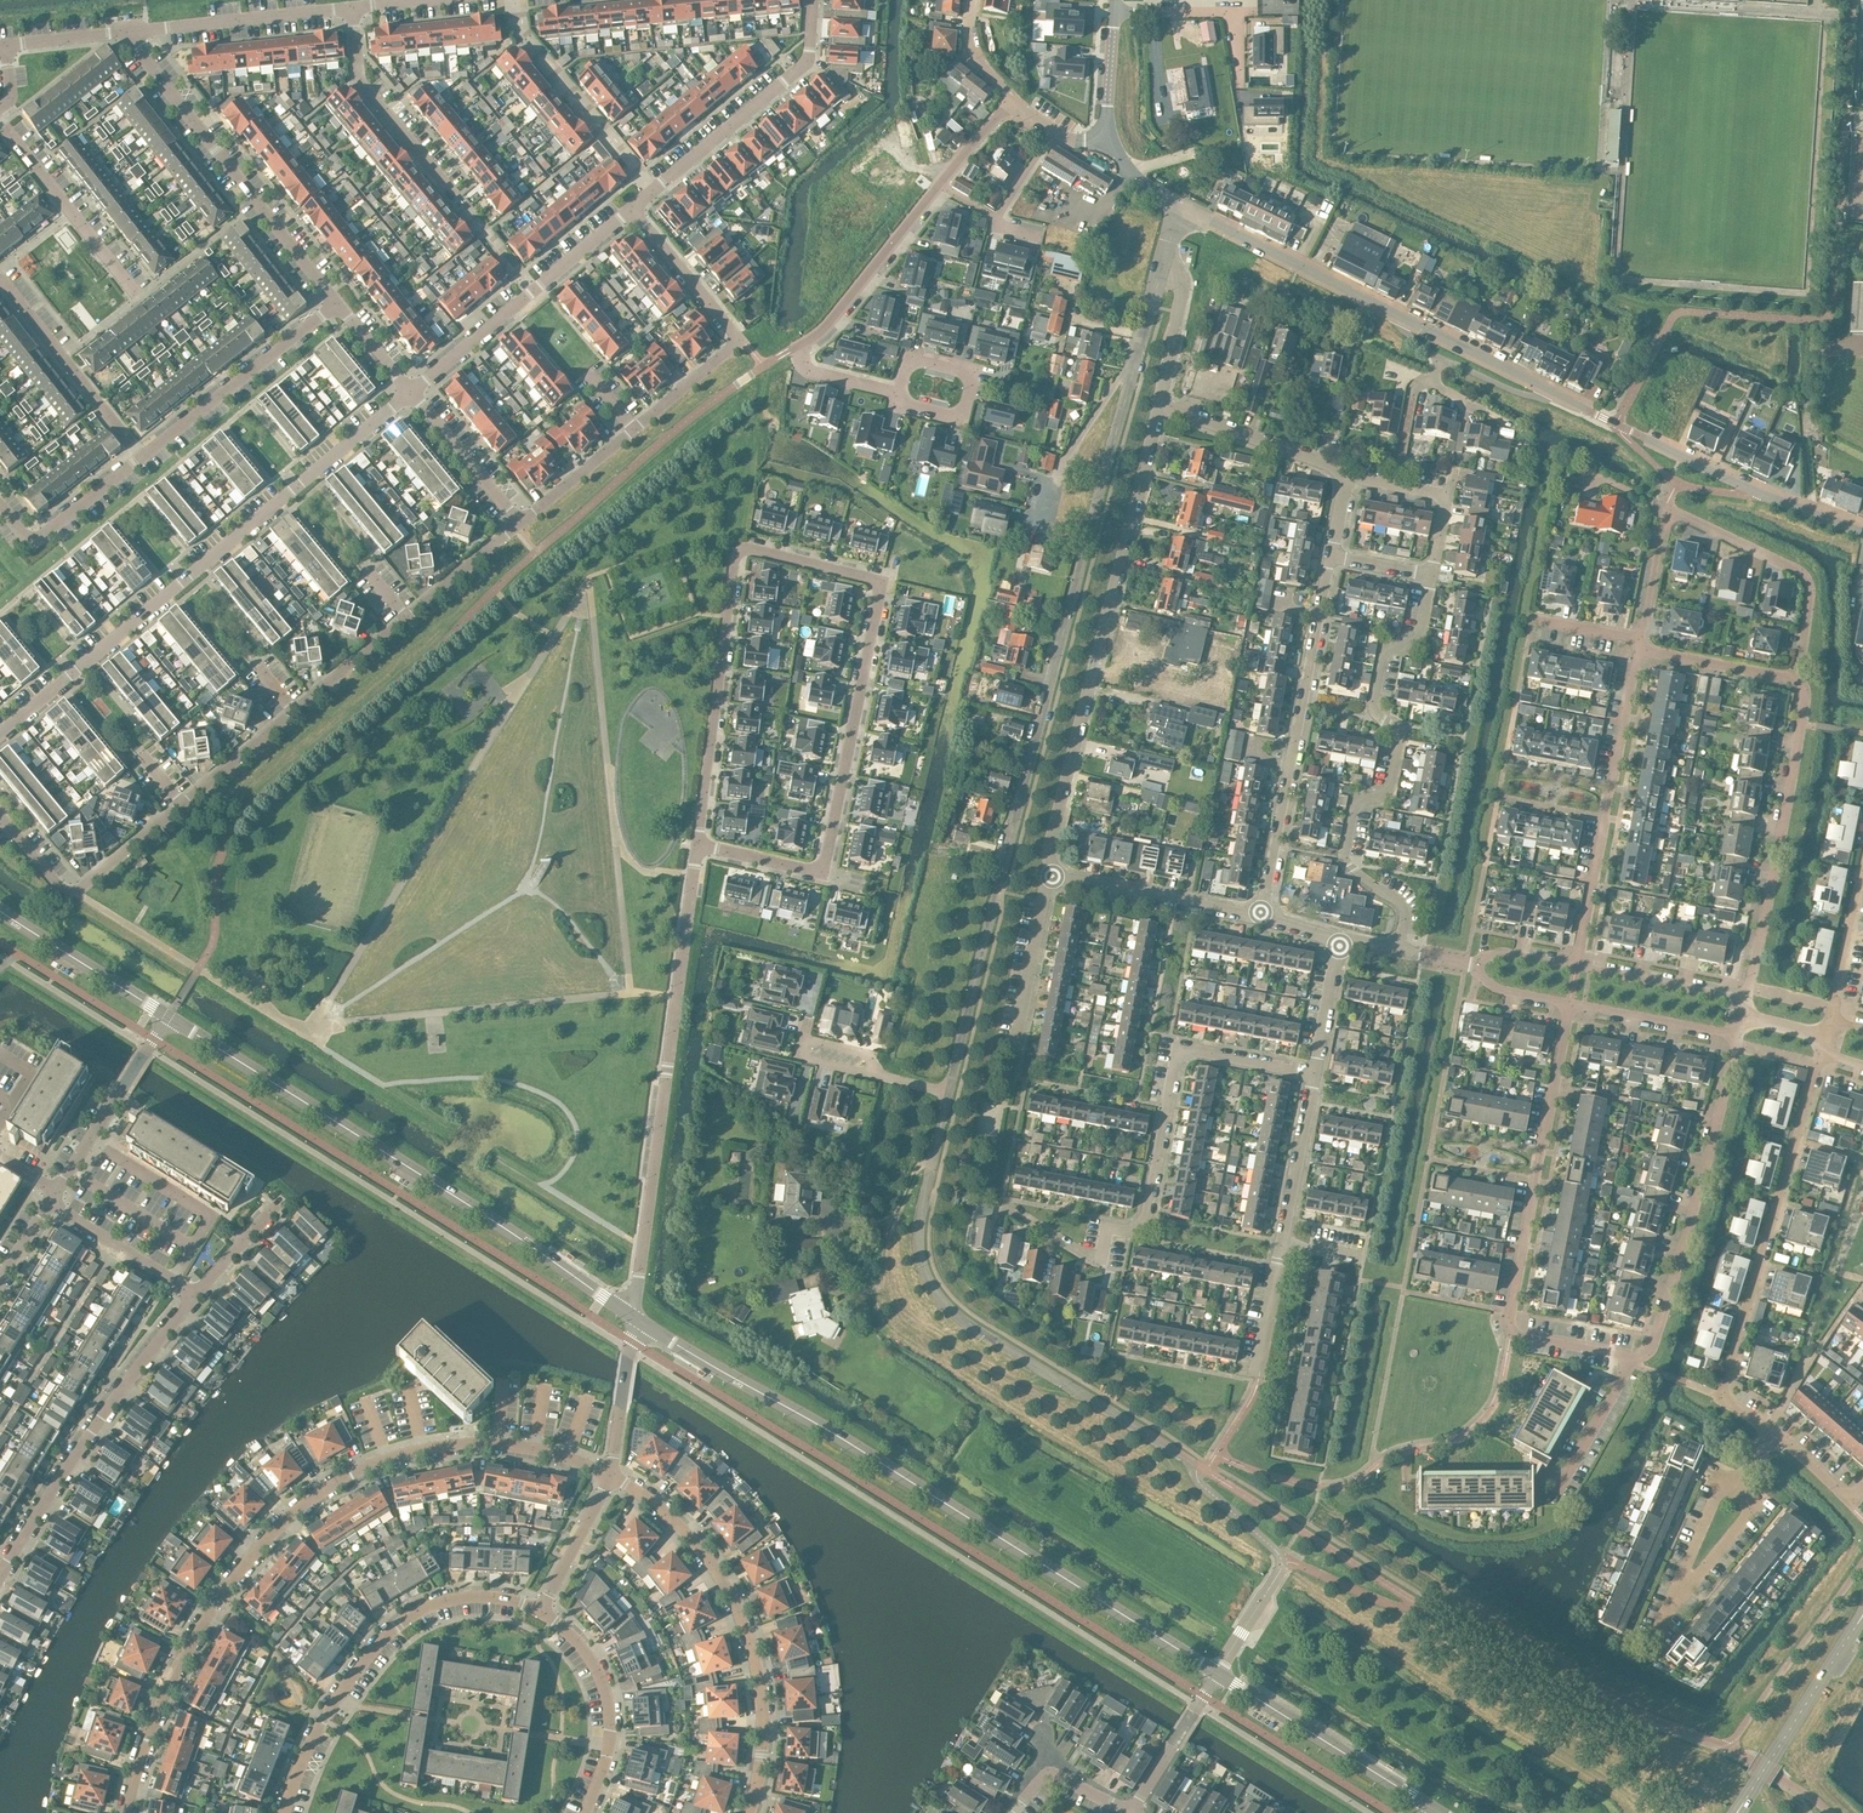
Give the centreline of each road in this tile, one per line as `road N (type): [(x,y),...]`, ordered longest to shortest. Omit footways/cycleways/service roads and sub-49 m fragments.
road 1 (residential): [(1217,1674),(1279,1572),(1278,1554),(1197,1480),(1196,1466),(948,1310),(918,1252),(919,1218),(997,891),(1161,271)]
road 2 (unclassified): [(1862,532),(1755,492),(1180,207)]
road 3 (residential): [(123,1812),(145,1734),(194,1635),(257,1545),(303,1502),(370,1465),(455,1444),(531,1449),(609,1475)]
road 4 (tertiary): [(1217,1674),(631,1316)]
road 5 (residential): [(516,525),(76,890),(57,884),(0,816)]
road 6 (residential): [(695,845),(821,872),(881,590),(874,580),(746,548)]
road 7 (tertiary): [(631,1316),(167,1017)]
road 8 (residential): [(410,392),(0,734)]
road 9 (residential): [(1001,1203),(1100,1259),(1106,1227),(1130,1230),(1145,1216),(1175,1049),(1314,1073)]
road 10 (residential): [(1052,876),(1049,847),(1160,406)]
road 11 (residential): [(631,1316),(695,845)]
road 12 (residential): [(1397,950),(1401,906),(1349,868),(1343,854),(1351,809),(1390,786),(1401,739),(1372,703),(1382,654),(1419,639),(1431,577)]
road 13 (residential): [(516,525),(741,339),(631,209)]
road 14 (residential): [(1569,1003),(1509,1325),(1519,1335),(1634,1357)]
road 15 (residential): [(899,393),(816,374),(800,345),(832,319),(1011,102)]
road 16 (residential): [(1800,681),(1811,585),(1798,568),(1666,508),(1638,645)]
road 17 (residential): [(609,1475),(685,1532),(728,1592),(761,1712),(747,1812)]
road 18 (residential): [(283,1812),(321,1723),(399,1625),(473,1596),(540,1613)]
road 19 (residential): [(1258,916),(1330,558)]
road 20 (residential): [(1721,1396),(1821,1051)]
road 21 (residential): [(337,304),(125,31)]
road 22 (residential): [(1634,1357),(1650,1350),(1737,1034)]
road 23 (residential): [(1,1575),(100,1420),(195,1296)]
road 24 (residential): [(1576,966),(1638,645)]
road 25 (residential): [(1746,998),(1801,723),(1800,681)]
road 26 (residential): [(695,845),(734,559),(746,548)]
road 27 (residential): [(811,0),(802,66),(631,209)]
road 28 (residential): [(631,209),(410,392)]
road 29 (tertiary): [(1431,1808),(1217,1674)]
road 30 (residential): [(141,456),(337,304)]
road 31 (residential): [(540,1613),(579,1643),(608,1695),(611,1737),(585,1812)]
road 32 (residential): [(349,9),(360,86),(457,200)]
road 33 (residential): [(125,31),(349,9)]
road 34 (residential): [(0,123),(138,299)]
road 35 (residential): [(0,283),(141,456)]
road 36 (tertiary): [(1737,1812),(1853,1630)]
road 37 (residential): [(899,393),(909,358),(972,374),(961,419),(896,403)]
road 38 (residential): [(1052,876),(1258,916)]
road 39 (residential): [(57,1192),(167,1017)]
road 40 (residential): [(1346,478),(1311,457),(1160,406)]
road 41 (residential): [(1113,11),(1234,11),(1238,89)]
road 42 (tertiary): [(167,1017),(0,910)]
road 43 (residential): [(0,506),(26,538),(35,539),(141,456)]
road 44 (residential): [(1431,577),(1445,495),(1346,478)]
road 45 (residential): [(1016,1049),(1052,876)]
road 46 (residential): [(1746,998),(1576,966)]
road 47 (residential): [(195,1296),(49,1205)]
road 48 (residential): [(1282,1242),(1314,1073)]
road 49 (residential): [(1569,1003),(1737,1034)]
road 50 (residential): [(1549,1505),(1634,1357)]
road 51 (residential): [(410,392),(516,525)]
road 52 (residential): [(1800,681),(1638,645)]
road 53 (residential): [(1830,1019),(1862,859)]
road 54 (residential): [(1130,1812),(1217,1674)]
road 55 (residential): [(609,1475),(631,1316)]
road 56 (residential): [(1737,1483),(1752,1509),(1667,1607)]
road 57 (residential): [(540,1613),(609,1475)]
road 58 (residential): [(1039,238),(999,227),(997,218),(1052,132)]
road 59 (residential): [(1737,1483),(1719,1487),(1667,1607)]
road 60 (residential): [(1160,406),(1181,283),(1161,271)]
road 61 (residential): [(1258,1382),(1282,1242)]
road 62 (residential): [(1014,1812),(1051,1774),(1130,1812)]
road 63 (residential): [(195,1296),(283,1200)]
road 64 (residential): [(1314,1073),(1338,945)]
road 65 (unclassified): [(1113,11),(1108,137)]
road 66 (residential): [(1770,1433),(1849,1503),(1862,1488)]
road 67 (residential): [(6,47),(125,31)]

